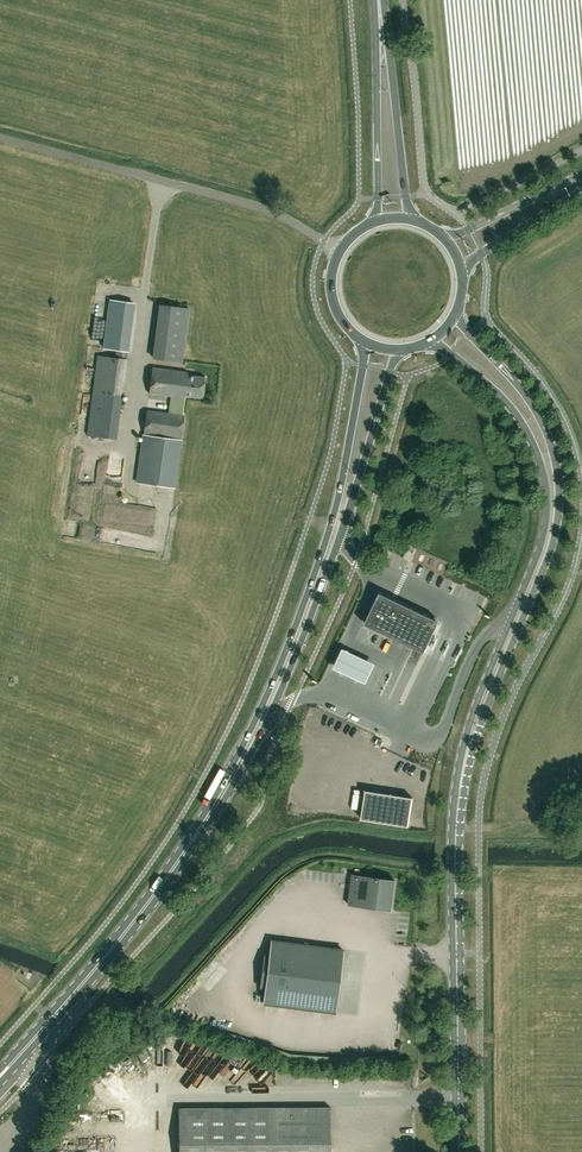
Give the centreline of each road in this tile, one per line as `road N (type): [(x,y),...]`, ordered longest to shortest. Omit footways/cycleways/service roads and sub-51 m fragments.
road 1 (primary): [(460,790),(549,556),(559,500),(538,414),(456,313)]
road 2 (primary): [(428,342),(515,413),(537,453),(548,500),(540,547),(469,725),(460,790)]
road 3 (primary): [(212,810),(246,762),(297,653),(401,349)]
road 4 (primary): [(362,340),(329,531),(273,680),(212,810)]
road 5 (primary): [(0,1076),(141,913),(212,810)]
road 6 (primary): [(460,1151),(456,827)]
road 7 (primary): [(415,220),(406,199),(384,0)]
road 8 (primary): [(373,0),(374,222)]
road 9 (tertiary): [(581,175),(443,236)]
road 10 (tertiary): [(462,273),(581,191)]

